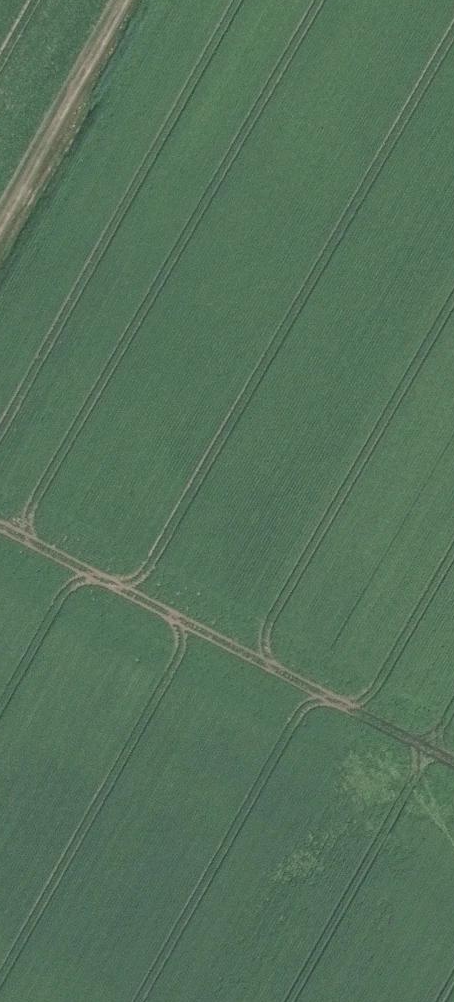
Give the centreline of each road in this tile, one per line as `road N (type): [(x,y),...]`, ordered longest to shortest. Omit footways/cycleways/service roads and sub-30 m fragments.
road 1 (track): [(0,233),(129,0)]

